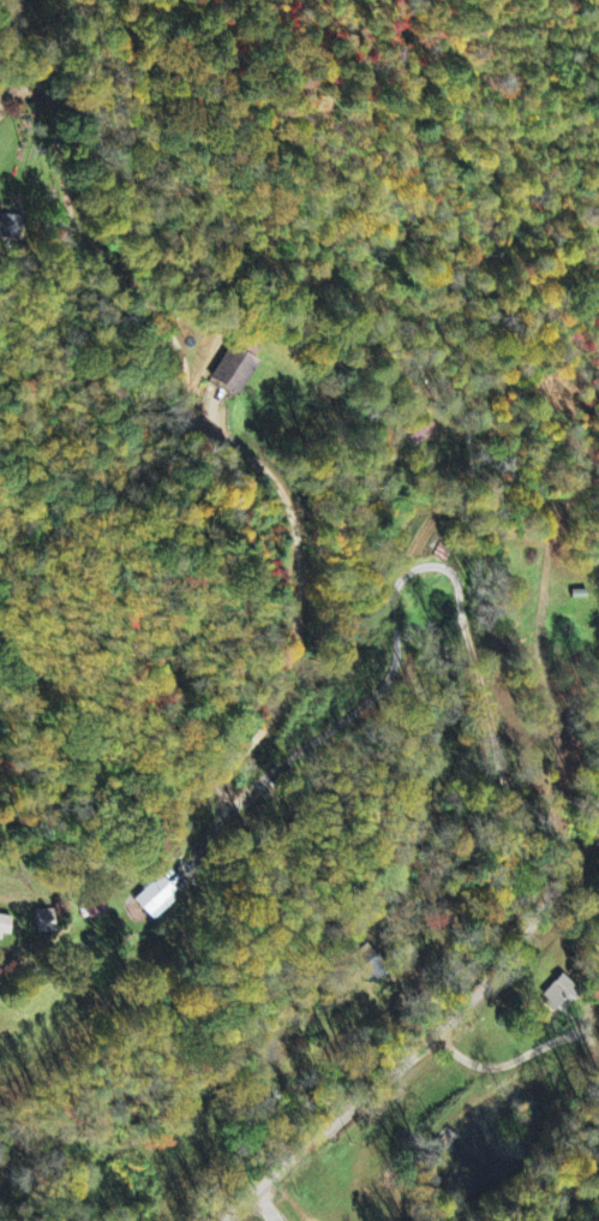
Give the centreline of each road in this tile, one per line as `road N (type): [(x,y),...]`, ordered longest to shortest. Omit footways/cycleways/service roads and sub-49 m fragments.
road 1 (residential): [(236,804),(228,776),(274,713),(290,659),(304,582),(298,531),(274,475),(196,410),(169,329),(95,264),(79,240),(50,93)]
road 2 (residential): [(577,864),(557,832),(508,787),(460,582),(432,564),(401,584),(399,662),(378,696),(228,810),(199,856)]
road 3 (residential): [(225,1220),(460,1014),(577,864)]

